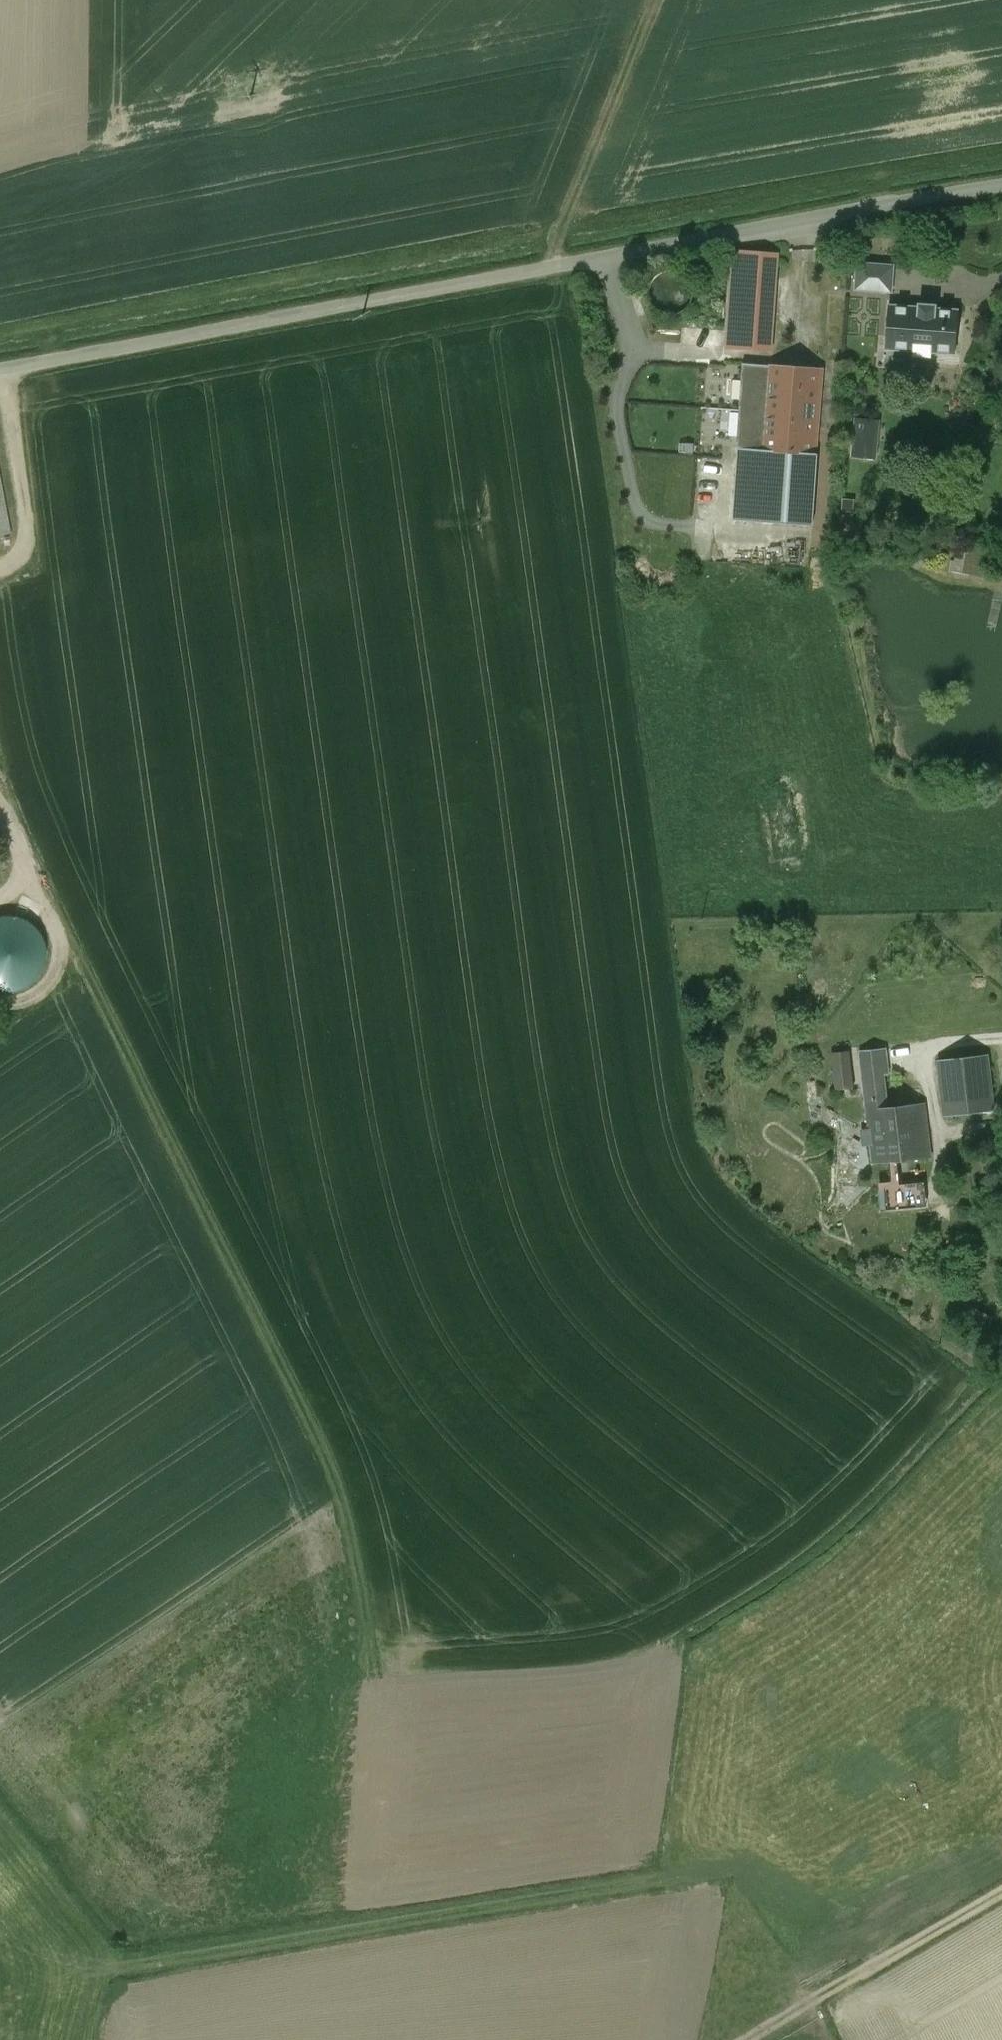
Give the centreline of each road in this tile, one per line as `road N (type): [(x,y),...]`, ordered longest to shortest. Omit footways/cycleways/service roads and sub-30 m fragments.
road 1 (unclassified): [(1001,190),(0,373)]

